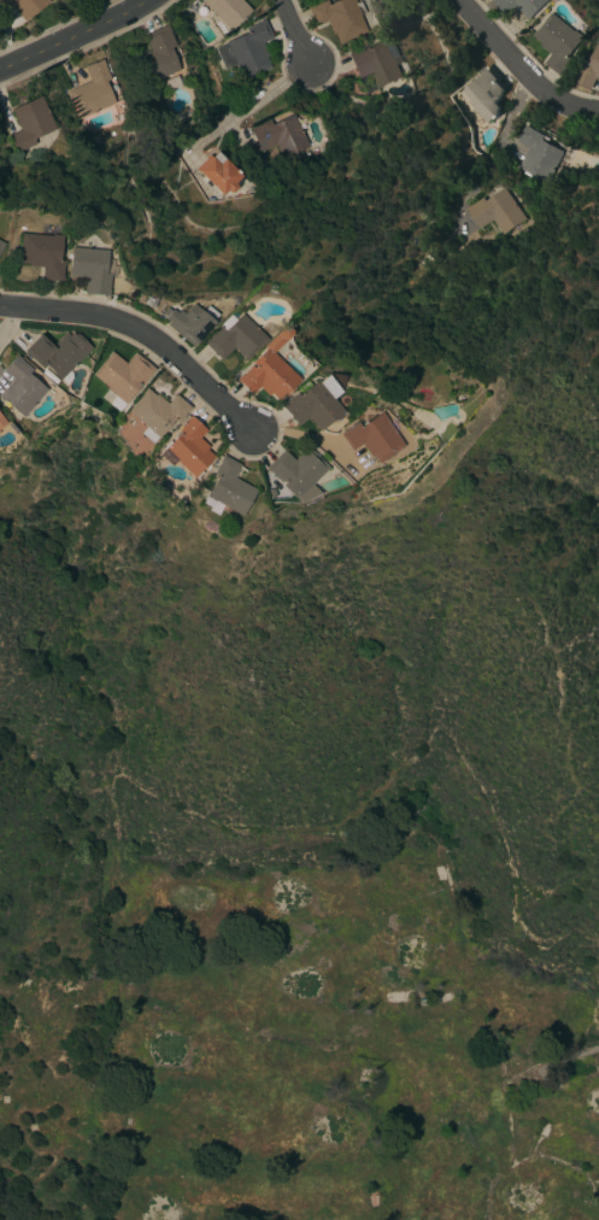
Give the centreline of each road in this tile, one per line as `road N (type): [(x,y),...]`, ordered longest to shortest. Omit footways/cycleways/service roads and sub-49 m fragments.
road 1 (residential): [(249,428),(129,327),(0,305)]
road 2 (residential): [(598,112),(546,95),(463,0)]
road 3 (residential): [(145,0),(0,67)]

